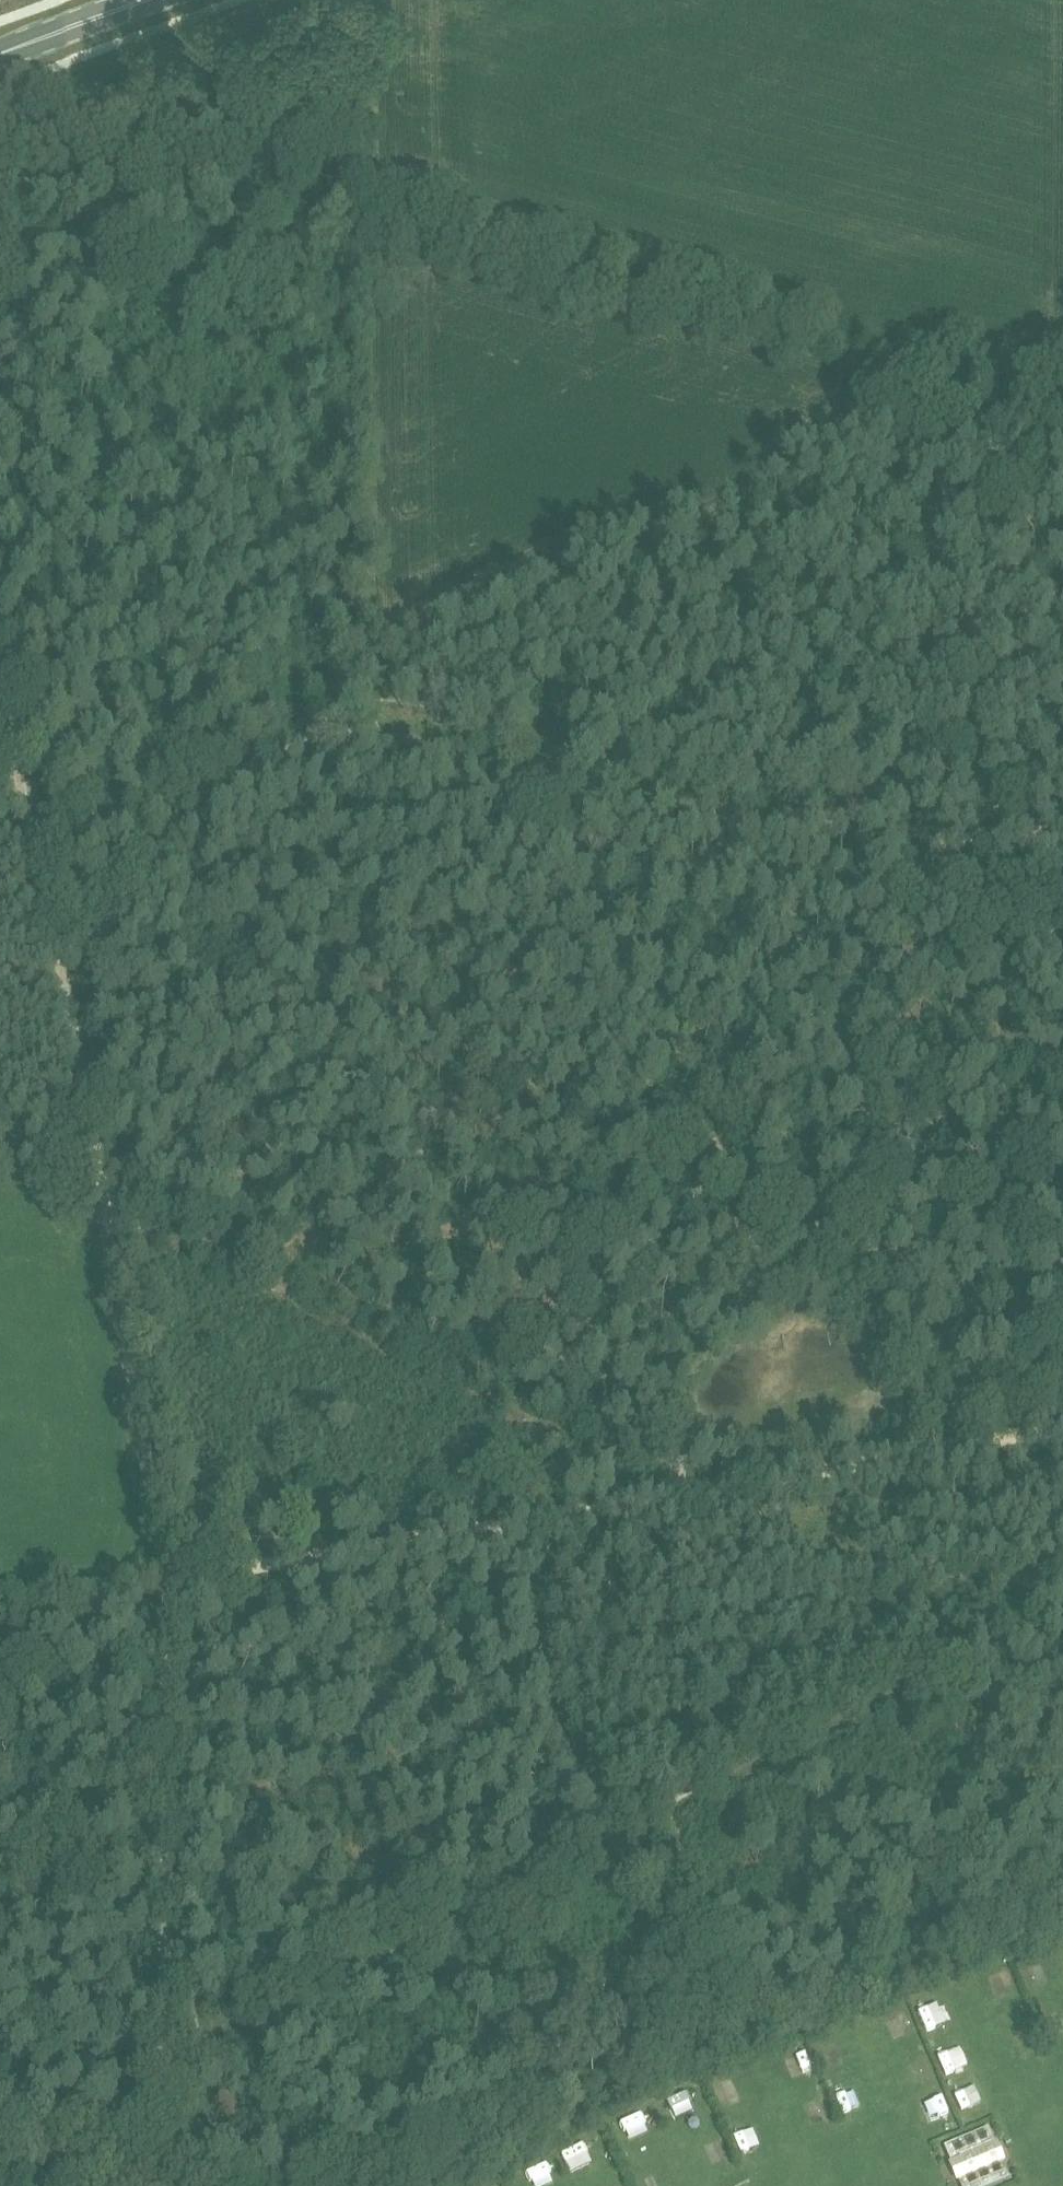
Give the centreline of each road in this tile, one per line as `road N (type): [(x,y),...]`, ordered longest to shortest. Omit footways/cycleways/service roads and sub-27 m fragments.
road 1 (track): [(163,2185),(158,1813),(168,1581),(59,951),(0,681)]
road 2 (track): [(1062,1432),(0,1609)]
road 3 (track): [(162,2095),(216,2050),(640,1838),(717,1834),(786,1758),(1062,1605)]
road 4 (primary): [(0,52),(145,0)]
road 5 (track): [(133,2185),(0,2128)]

